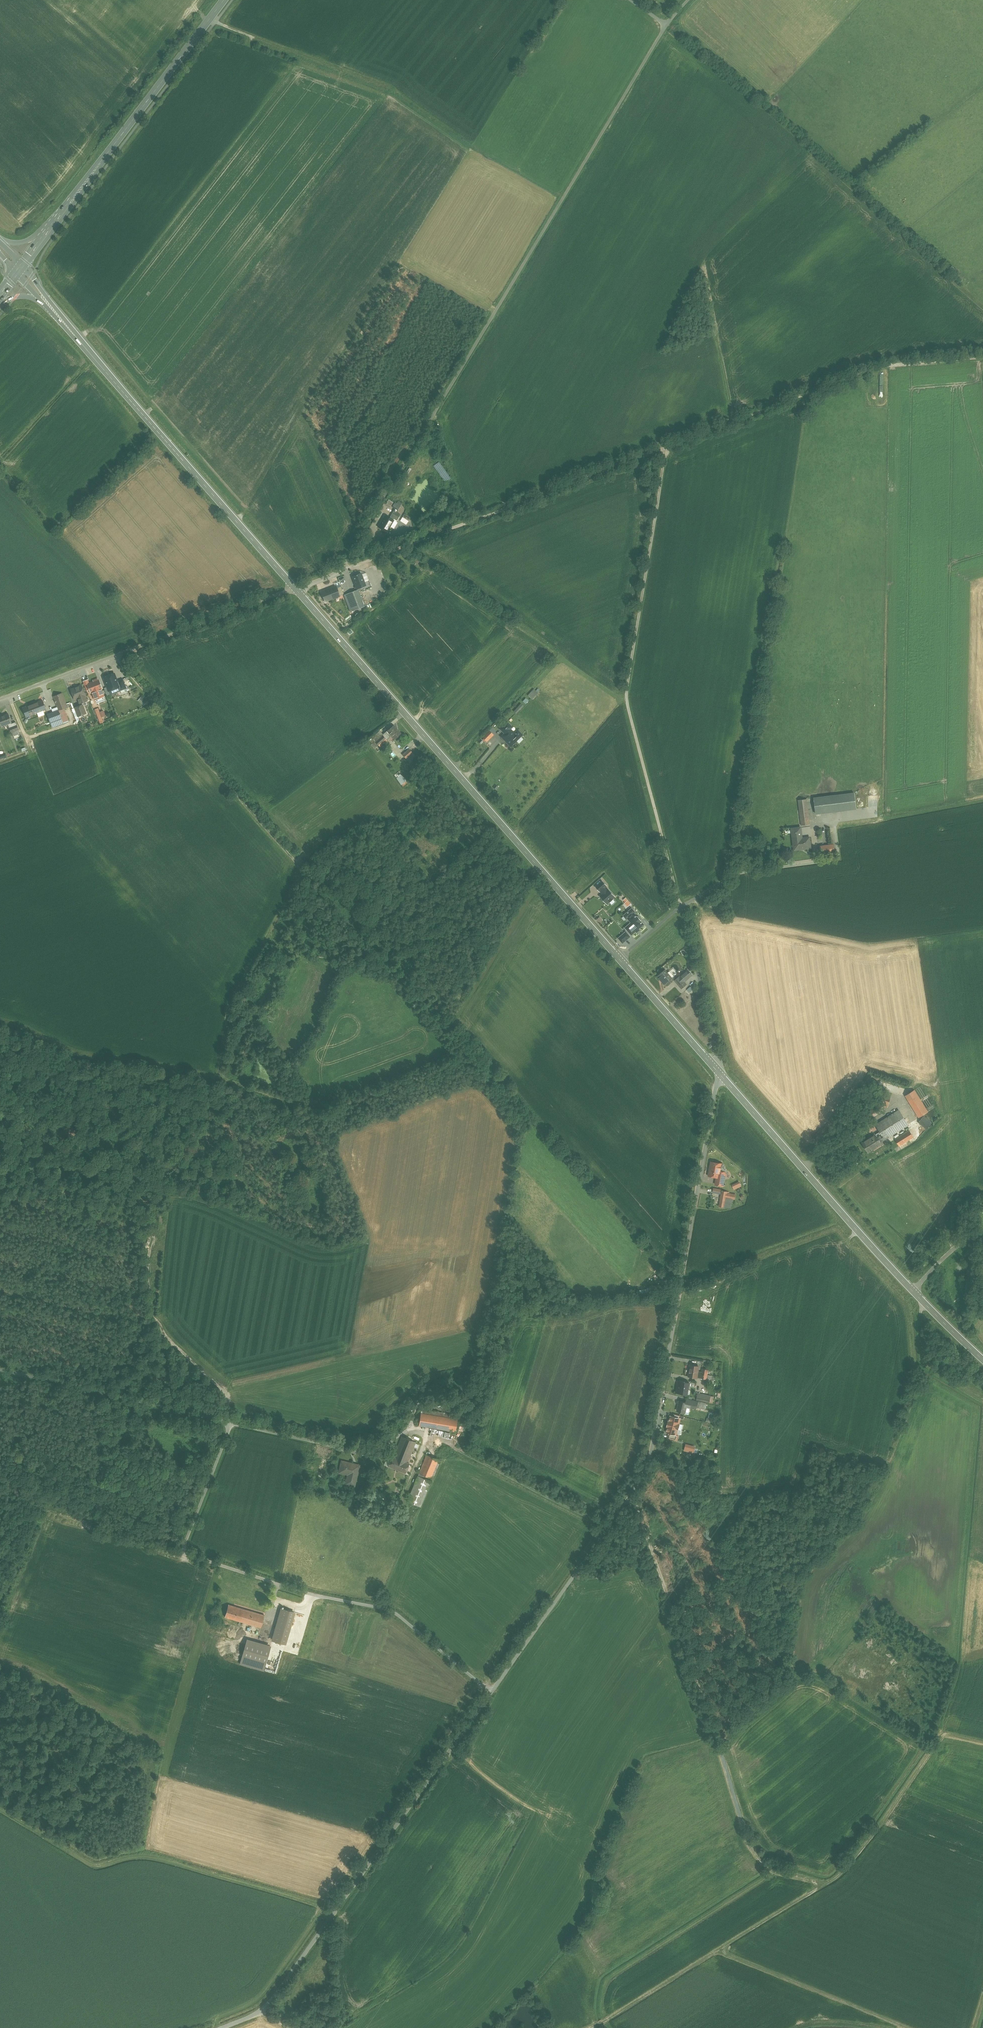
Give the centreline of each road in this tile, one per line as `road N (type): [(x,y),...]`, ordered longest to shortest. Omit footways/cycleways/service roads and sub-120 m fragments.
road 1 (unclassified): [(341,572),(666,26)]
road 2 (secondary): [(619,959),(295,589)]
road 3 (unclassified): [(231,1423),(183,1554),(390,1611),(492,1692)]
road 4 (unclassified): [(718,1072),(652,1445),(608,1530)]
road 5 (track): [(666,449),(627,695),(681,907)]
road 6 (track): [(824,1883),(759,1865),(749,1854),(624,1508)]
road 7 (unclassified): [(492,1692),(267,2007),(224,2027)]
road 8 (secondary): [(295,589),(47,302)]
road 9 (track): [(722,1952),(843,1869),(944,1736),(982,1744)]
road 10 (track): [(666,449),(341,572)]
road 11 (track): [(982,86),(858,188),(982,308)]
road 12 (track): [(982,357),(877,369),(666,449)]
road 13 (unclassified): [(295,589),(0,702)]
road 14 (primary): [(44,237),(224,0)]
road 15 (secondary): [(913,1291),(718,1072)]
road 16 (unclassified): [(0,1370),(231,1423)]
road 17 (track): [(908,2027),(722,1952)]
road 18 (unclassified): [(608,1530),(492,1692)]
road 19 (unclassified): [(435,1438),(608,1530)]
road 20 (track): [(982,802),(842,830),(835,834),(834,859)]
road 21 (unclassified): [(681,907),(718,1072)]
road 22 (unclassified): [(681,907),(746,872),(834,859)]
road 23 (secondary): [(718,1072),(619,959)]
road 24 (track): [(722,1952),(592,2027)]
road 25 (unclassified): [(231,1423),(376,1456)]

